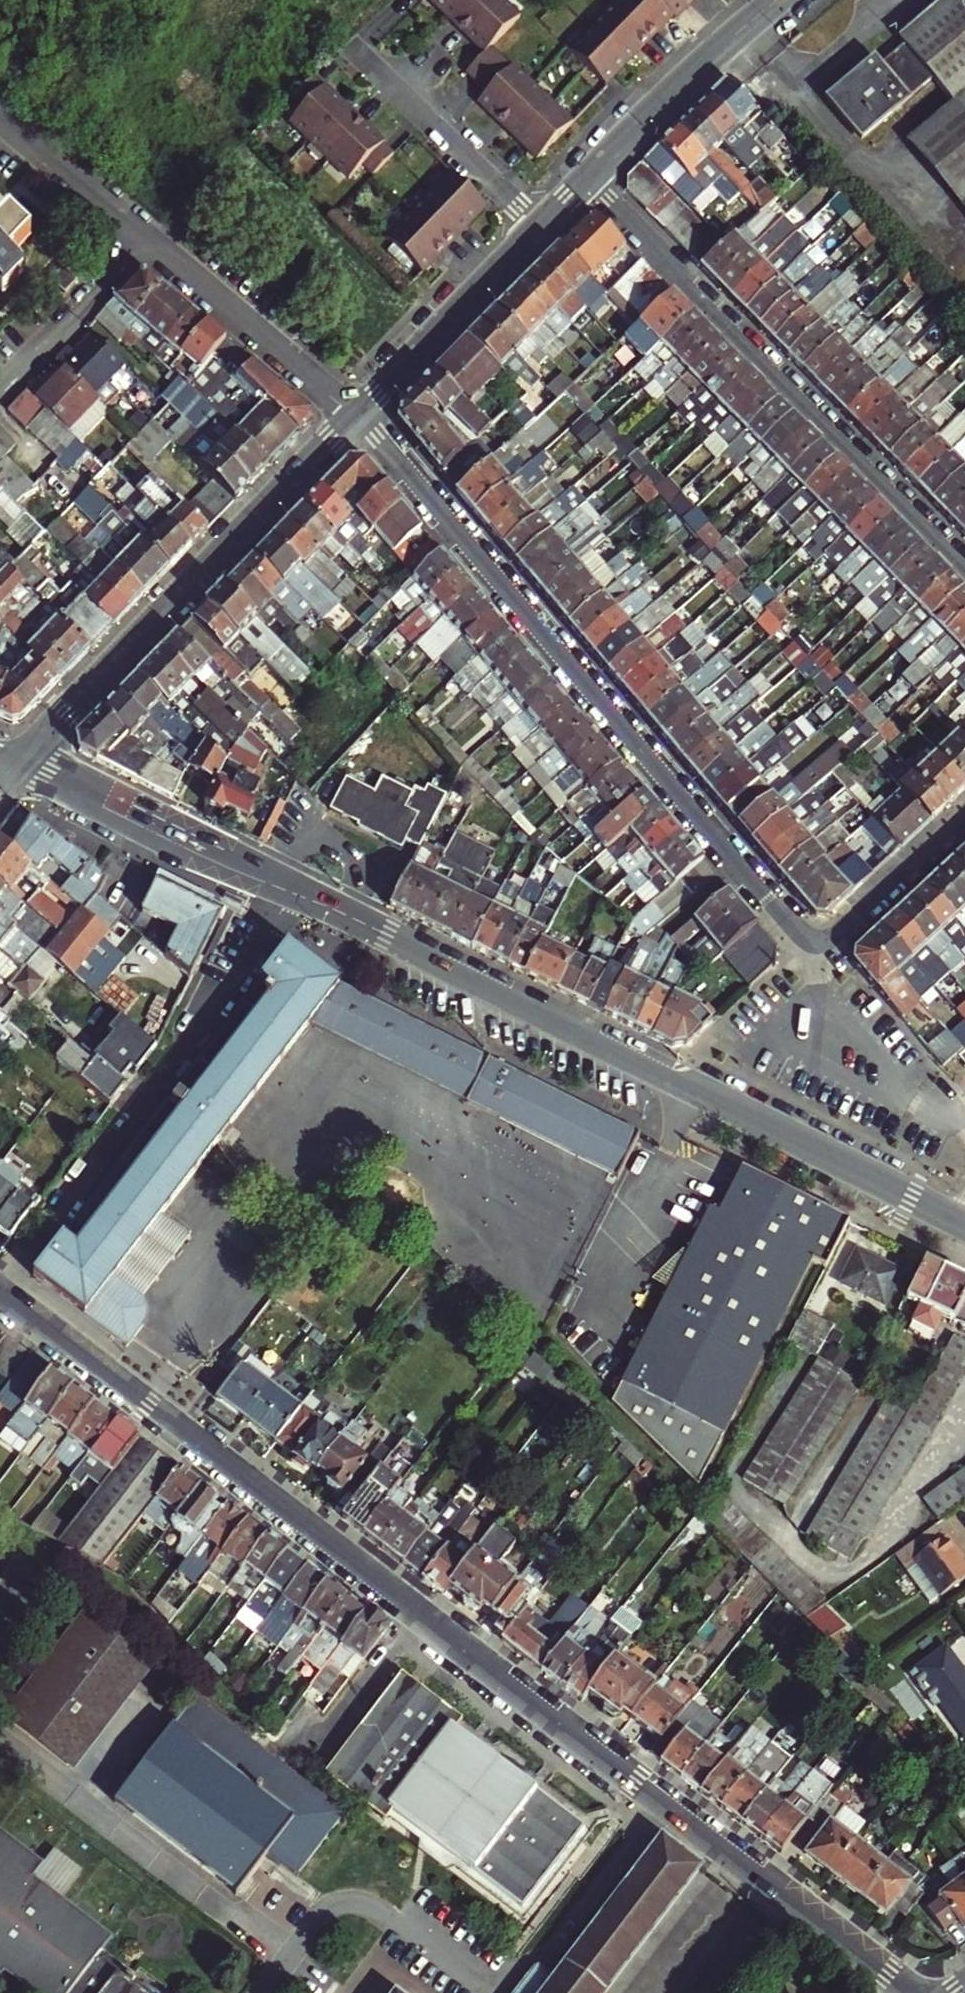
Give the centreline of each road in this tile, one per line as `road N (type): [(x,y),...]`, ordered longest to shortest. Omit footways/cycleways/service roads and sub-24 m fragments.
road 1 (residential): [(0,1293),(410,1601),(490,1675),(906,1992)]
road 2 (residential): [(354,418),(806,955),(964,807)]
road 3 (tertiary): [(297,890),(964,1226)]
road 4 (residential): [(964,572),(587,180)]
road 5 (residential): [(0,1285),(297,890)]
road 6 (tertiary): [(354,418),(18,763)]
road 7 (tertiary): [(18,763),(297,890)]
road 8 (residential): [(150,243),(354,418)]
road 9 (tertiary): [(779,0),(587,180)]
road 10 (tertiary): [(536,232),(354,418)]
road 11 (residential): [(354,49),(536,232)]
road 12 (residential): [(0,398),(150,243)]
road 13 (residential): [(0,117),(150,243)]

